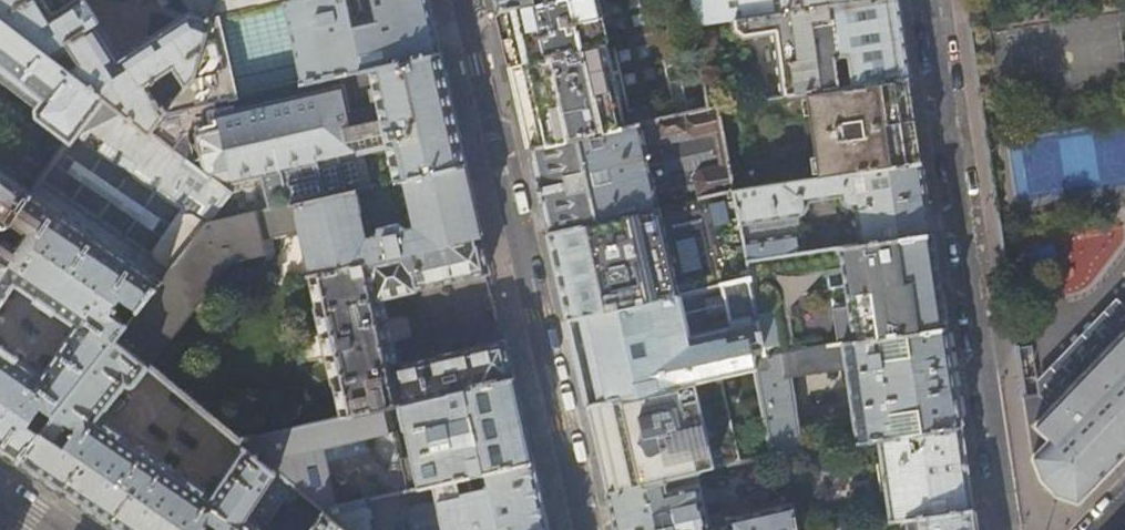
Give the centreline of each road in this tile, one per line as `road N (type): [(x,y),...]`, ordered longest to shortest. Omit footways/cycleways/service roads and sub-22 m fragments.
road 1 (residential): [(580,529),(460,0)]
road 2 (residential): [(930,0),(1010,529)]

